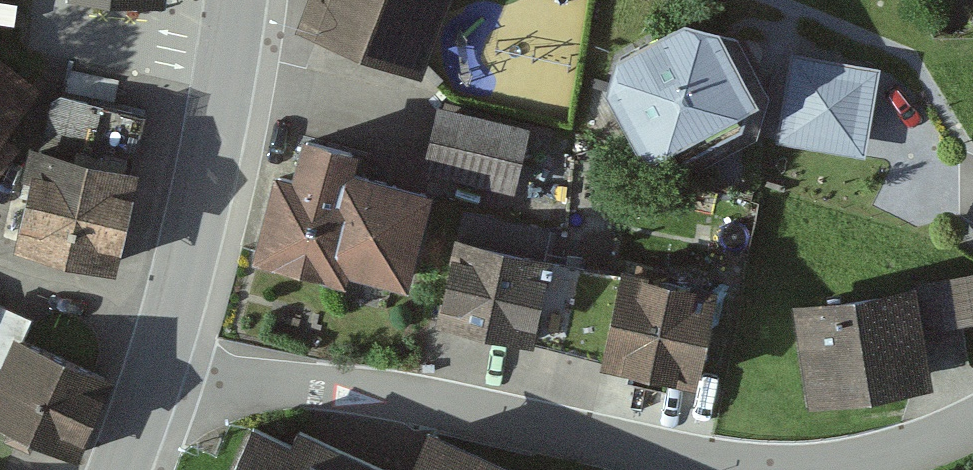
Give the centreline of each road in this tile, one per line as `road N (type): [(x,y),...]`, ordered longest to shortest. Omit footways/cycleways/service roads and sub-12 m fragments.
road 1 (residential): [(165,350),(745,469)]
road 2 (tertiary): [(239,0),(165,350)]
road 3 (residential): [(820,469),(972,426)]
road 4 (tertiary): [(165,350),(127,469)]

